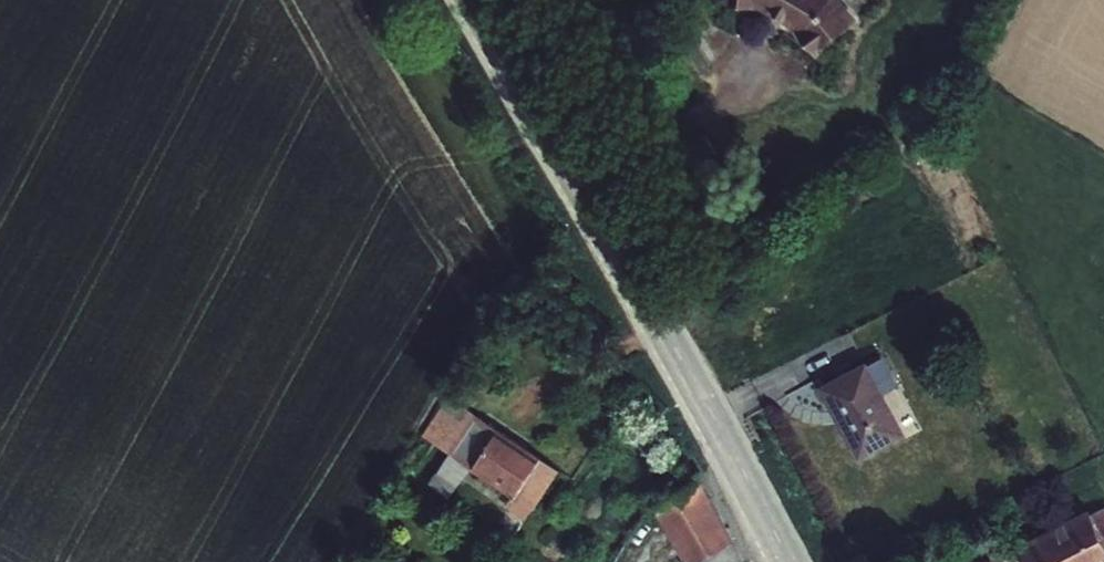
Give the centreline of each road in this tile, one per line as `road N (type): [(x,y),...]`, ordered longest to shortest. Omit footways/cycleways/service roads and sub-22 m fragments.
road 1 (unclassified): [(477,0),(610,225),(783,561)]

